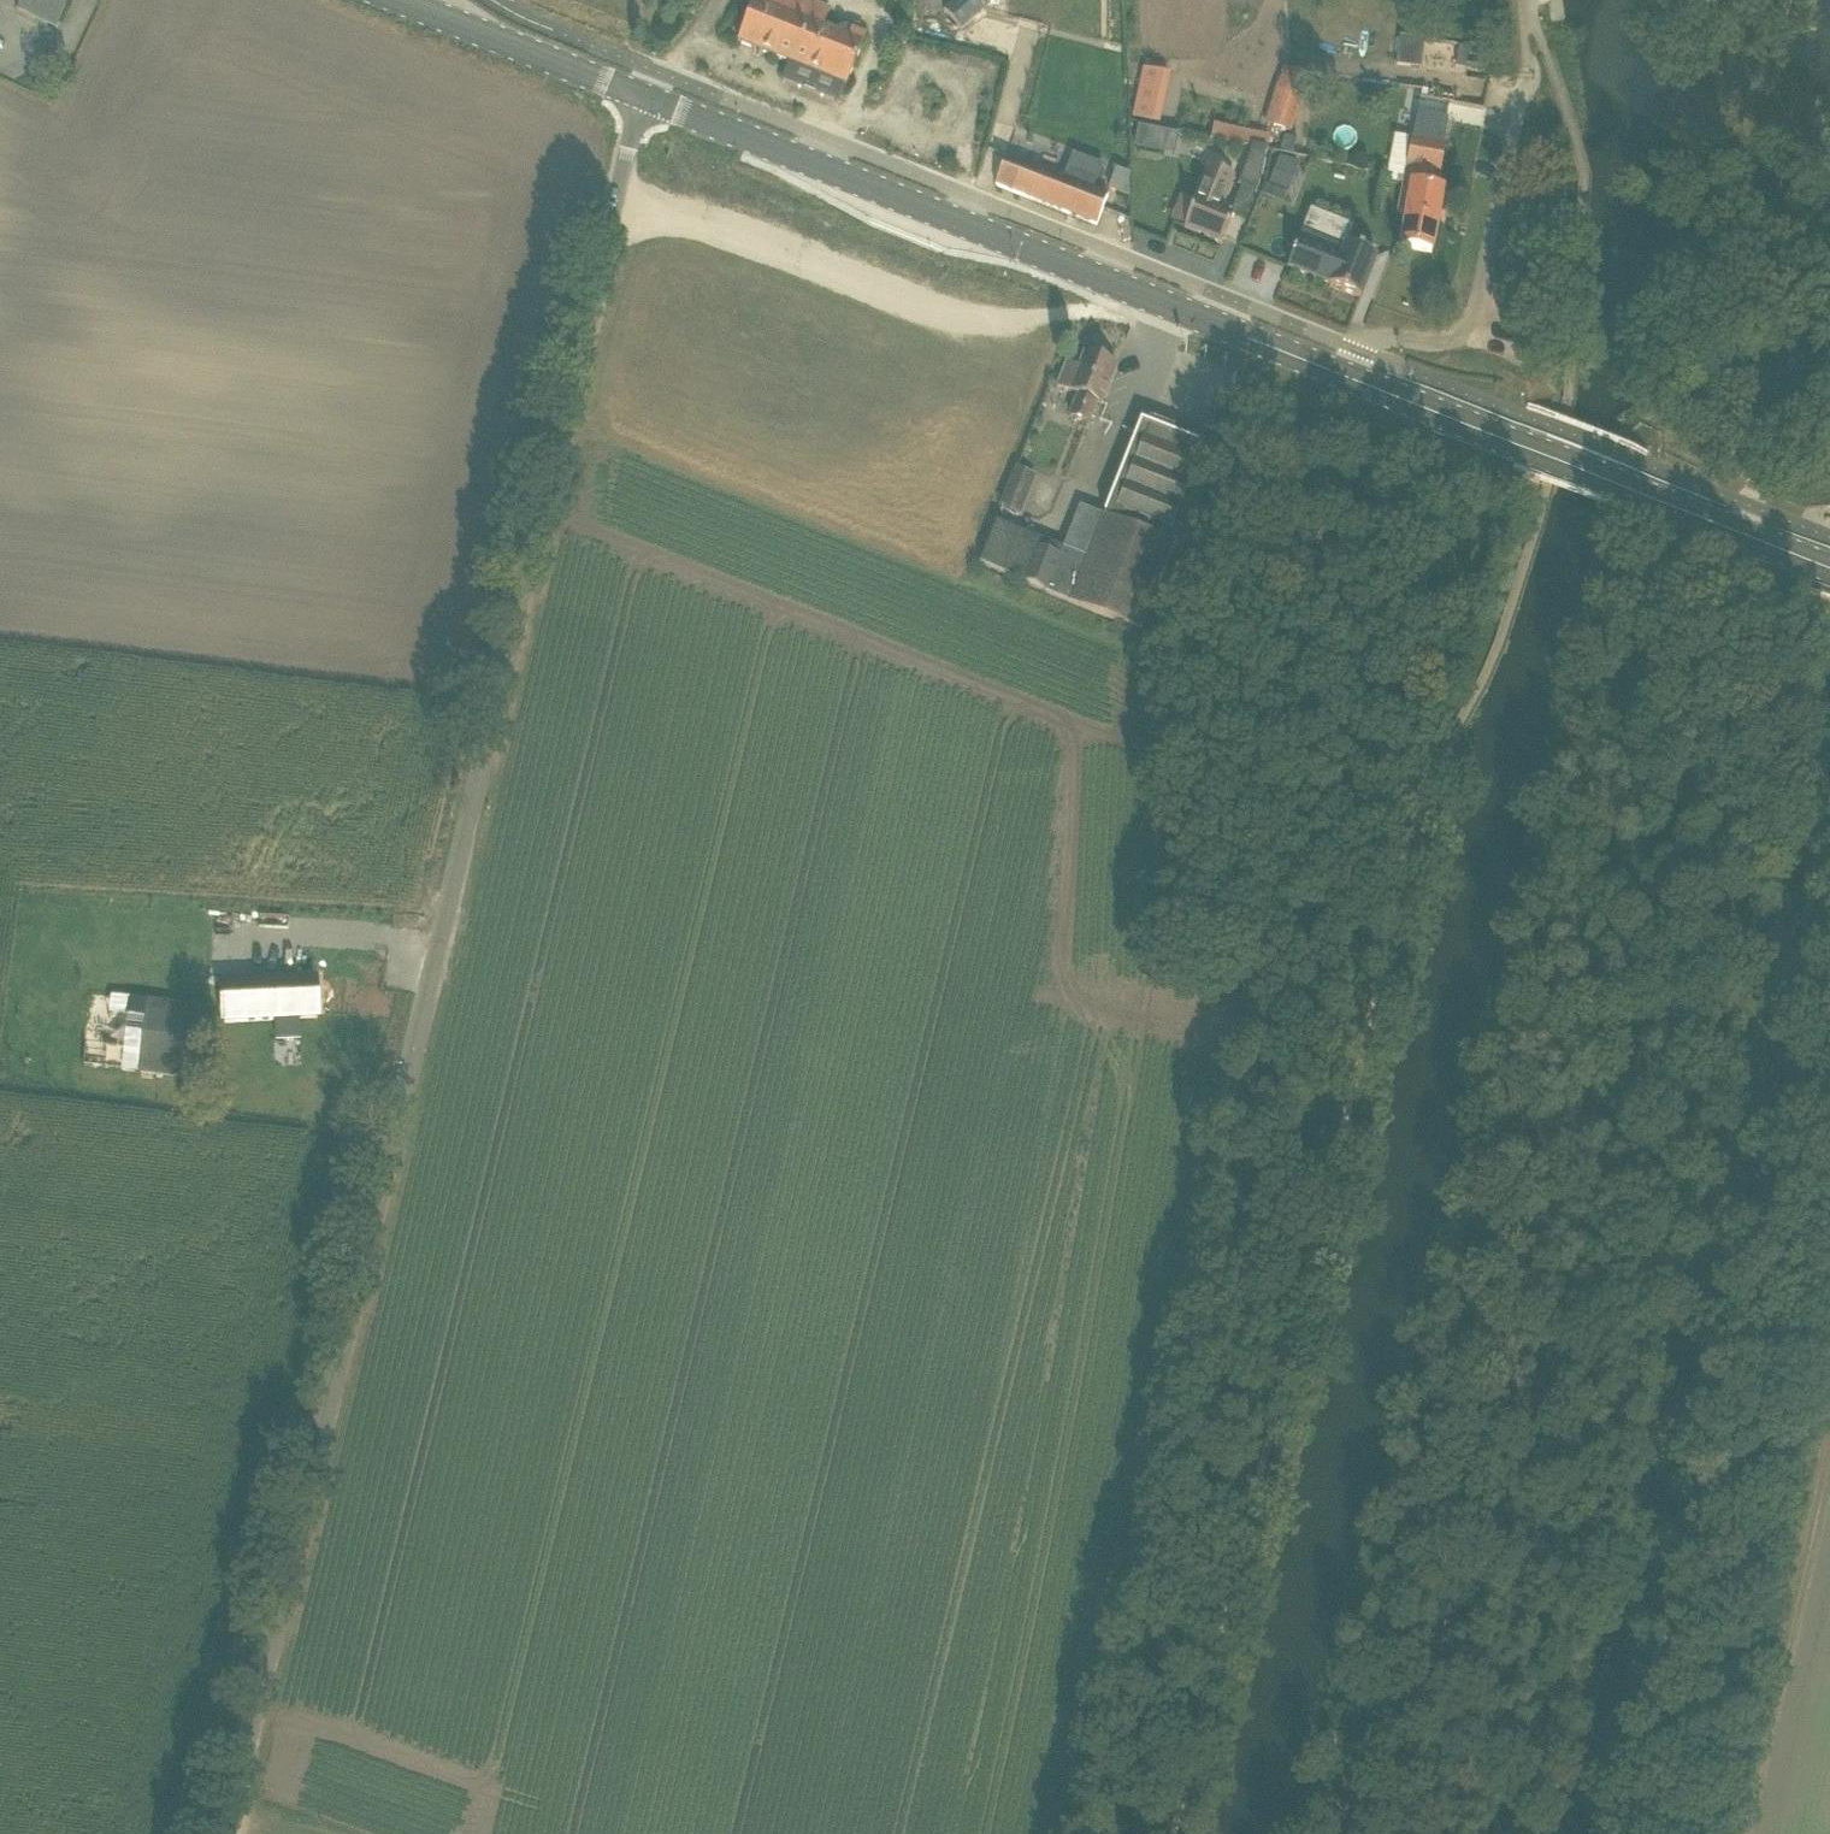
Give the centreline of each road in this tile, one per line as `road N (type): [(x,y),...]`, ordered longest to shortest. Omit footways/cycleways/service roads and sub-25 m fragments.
road 1 (unclassified): [(227,1833),(642,99)]
road 2 (secondary): [(1350,378),(642,99)]
road 3 (secondary): [(1829,568),(1350,378)]
road 4 (track): [(1731,1833),(1829,1416)]
road 5 (track): [(1739,112),(1734,430),(1722,527)]
road 6 (unclassified): [(1350,378),(1376,339),(1441,342),(1466,333),(1526,87)]
road 7 (secondary): [(642,99),(405,0)]

